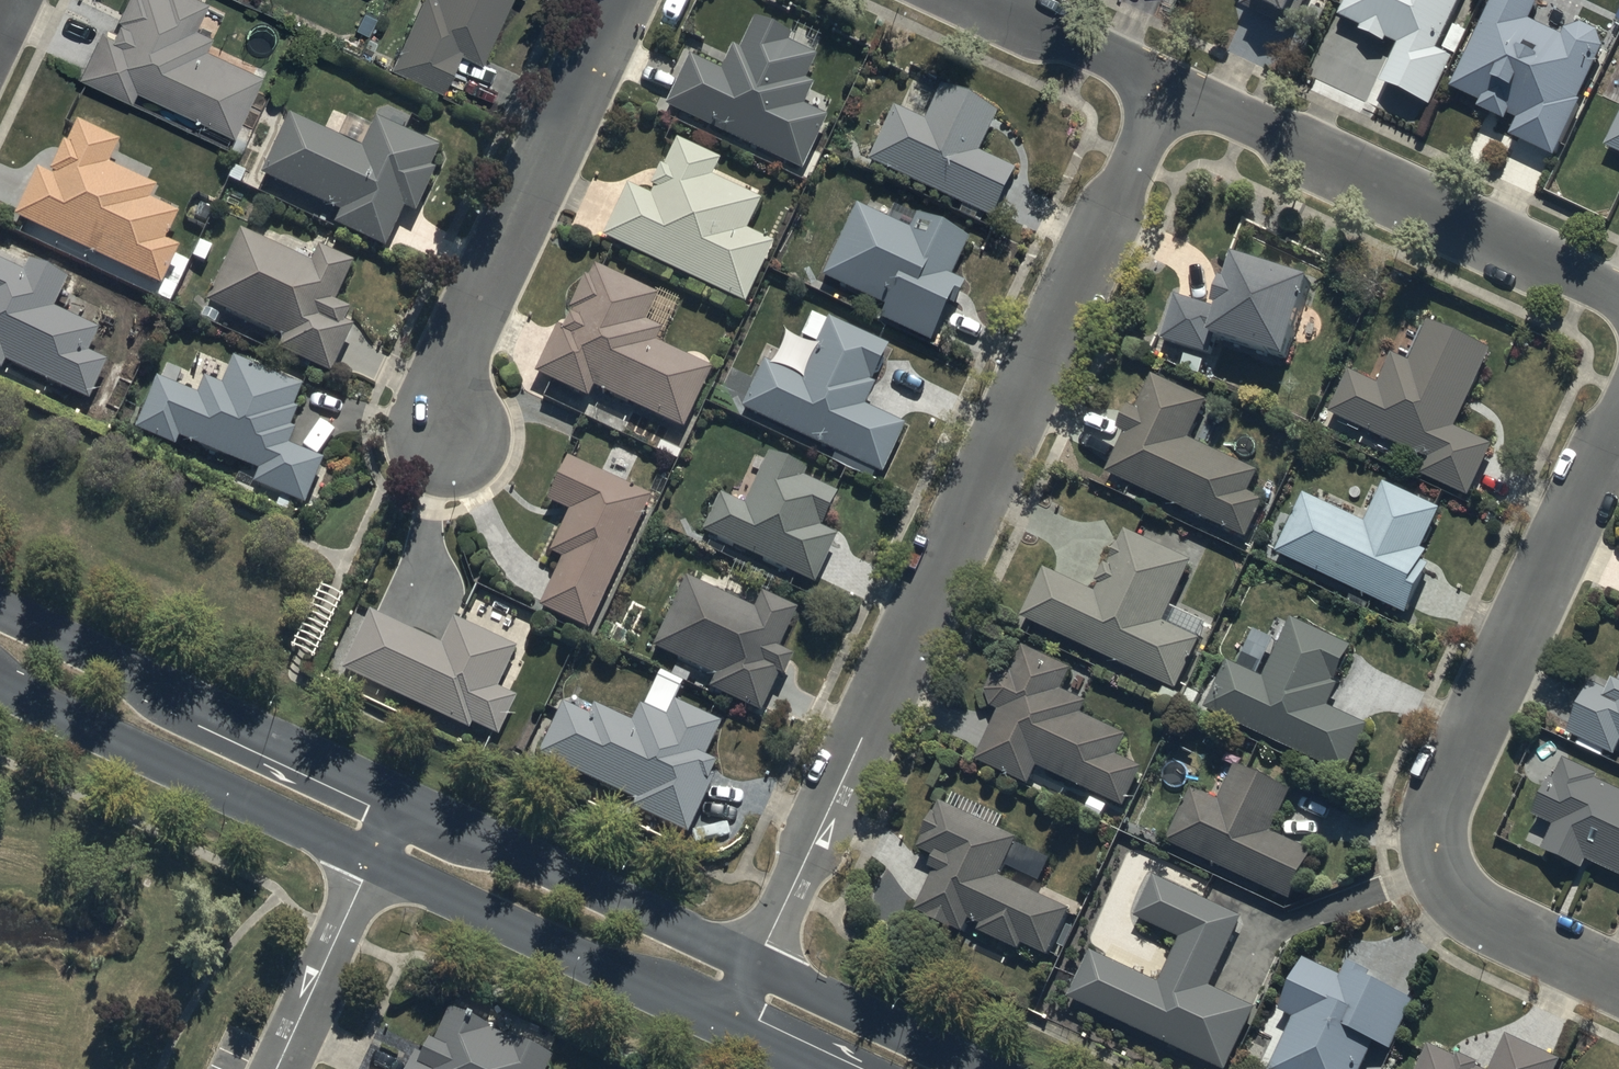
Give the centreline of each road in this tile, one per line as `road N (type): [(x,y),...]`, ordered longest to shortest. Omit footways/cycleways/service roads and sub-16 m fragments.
road 1 (residential): [(1168,91),(755,963)]
road 2 (residential): [(1618,422),(1457,782),(1442,838),(1447,876),(1468,898),(1618,970)]
road 3 (residential): [(1168,91),(1618,306)]
road 4 (residential): [(615,0),(446,362),(445,449)]
road 5 (tertiary): [(0,603),(403,797)]
road 6 (tertiary): [(370,864),(0,683)]
road 7 (tertiary): [(725,1024),(370,864)]
road 8 (tertiary): [(403,797),(755,963)]
road 9 (tertiary): [(755,963),(980,1068)]
road 10 (residential): [(274,1068),(370,864)]
road 11 (residential): [(978,0),(1168,91)]

